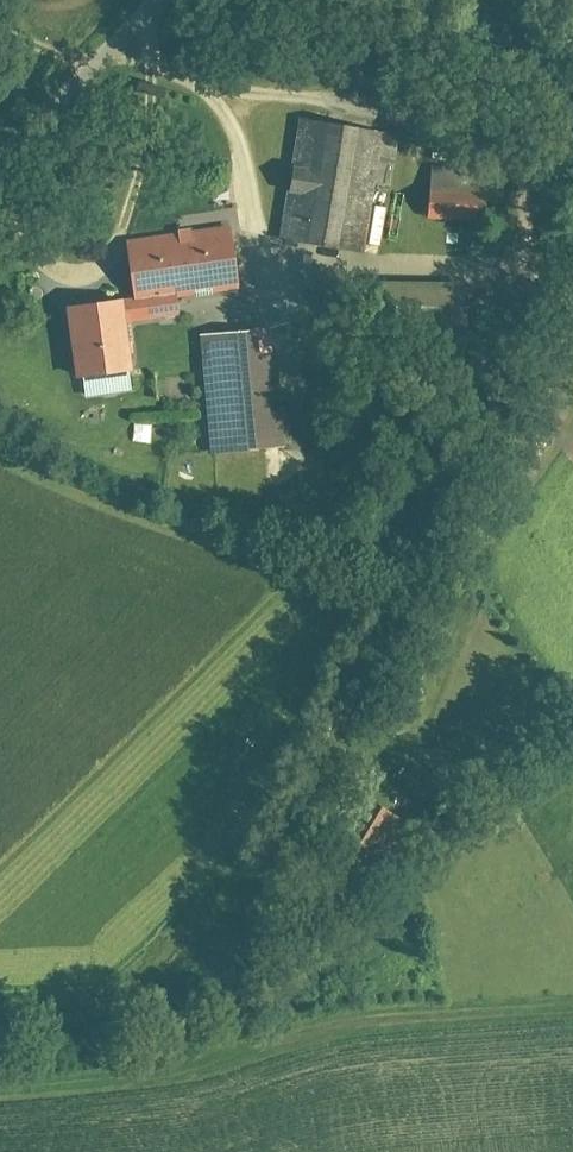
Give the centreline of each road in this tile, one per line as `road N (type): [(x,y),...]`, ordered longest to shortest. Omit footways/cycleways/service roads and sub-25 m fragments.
road 1 (residential): [(0,166),(163,0)]

